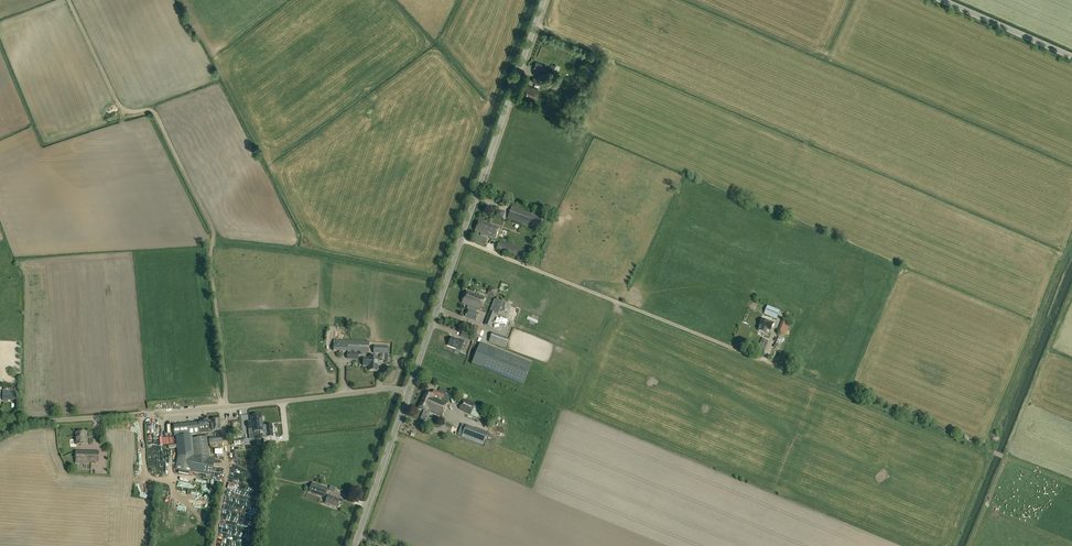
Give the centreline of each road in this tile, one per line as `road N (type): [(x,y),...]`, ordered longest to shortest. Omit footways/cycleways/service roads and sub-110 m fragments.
road 1 (tertiary): [(408,393),(545,0)]
road 2 (unclassified): [(408,393),(389,388),(32,424),(0,438)]
road 3 (tertiary): [(355,545),(408,393)]
road 4 (tertiary): [(1071,57),(941,0)]

